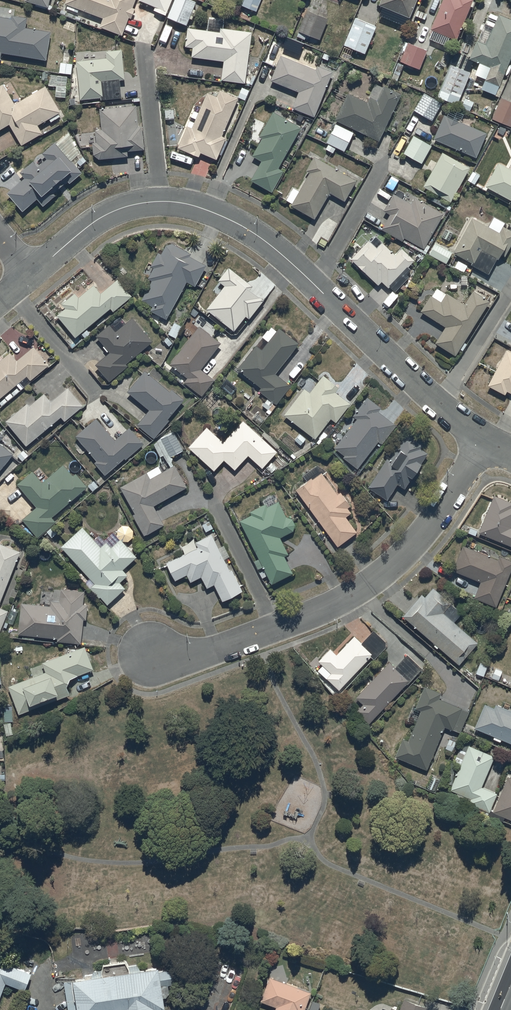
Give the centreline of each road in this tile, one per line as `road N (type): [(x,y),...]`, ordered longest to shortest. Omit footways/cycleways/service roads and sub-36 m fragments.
road 1 (residential): [(483,447),(268,242),(203,207),(156,202),(102,215),(26,271)]
road 2 (residential): [(483,447),(429,526),(360,590),(192,657),(151,653)]

